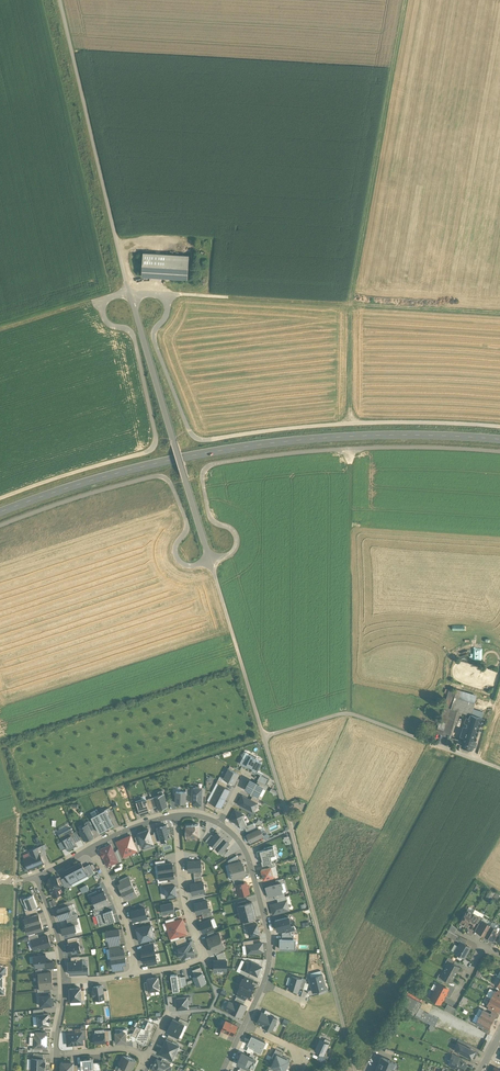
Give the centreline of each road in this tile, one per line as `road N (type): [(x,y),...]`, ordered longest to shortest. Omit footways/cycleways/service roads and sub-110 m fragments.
road 1 (track): [(60,0),(129,292),(264,737)]
road 2 (track): [(499,452),(375,448),(210,464),(202,479),(209,516),(230,526),(237,546),(195,566),(176,551),(184,515),(161,476),(0,525)]
road 3 (track): [(0,335),(129,292),(354,305),(404,0)]
road 4 (secondary): [(499,439),(402,435),(257,444),(175,459),(0,512)]
road 5 (track): [(499,427),(352,423),(197,441),(154,340),(168,294)]
road 6 (track): [(98,301),(110,325),(133,333),(156,443),(146,453),(0,498)]
road 7 (track): [(264,737),(0,819)]
road 8 (track): [(348,713),(350,449)]
road 9 (track): [(352,423),(354,305),(499,315)]
road 10 (track): [(9,1070),(17,814)]
road 11 (unclassified): [(499,768),(348,713),(264,737)]
road 12 (track): [(292,832),(354,1068)]
road 13 (residential): [(177,815),(201,955),(188,966),(135,973)]
road 14 (residential): [(220,823),(252,865),(270,940),(265,981)]
road 15 (residential): [(92,849),(122,910),(135,973)]

